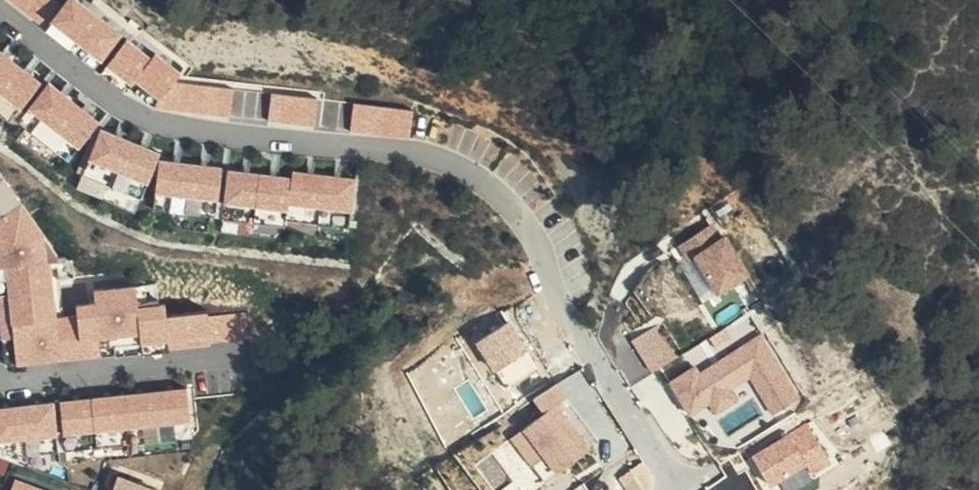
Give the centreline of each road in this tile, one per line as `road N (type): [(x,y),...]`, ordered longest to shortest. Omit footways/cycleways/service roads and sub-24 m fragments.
road 1 (residential): [(0,12),(142,114),(222,136),(431,156),(491,182),(525,225),(674,484)]
road 2 (residential): [(242,360),(0,382)]

